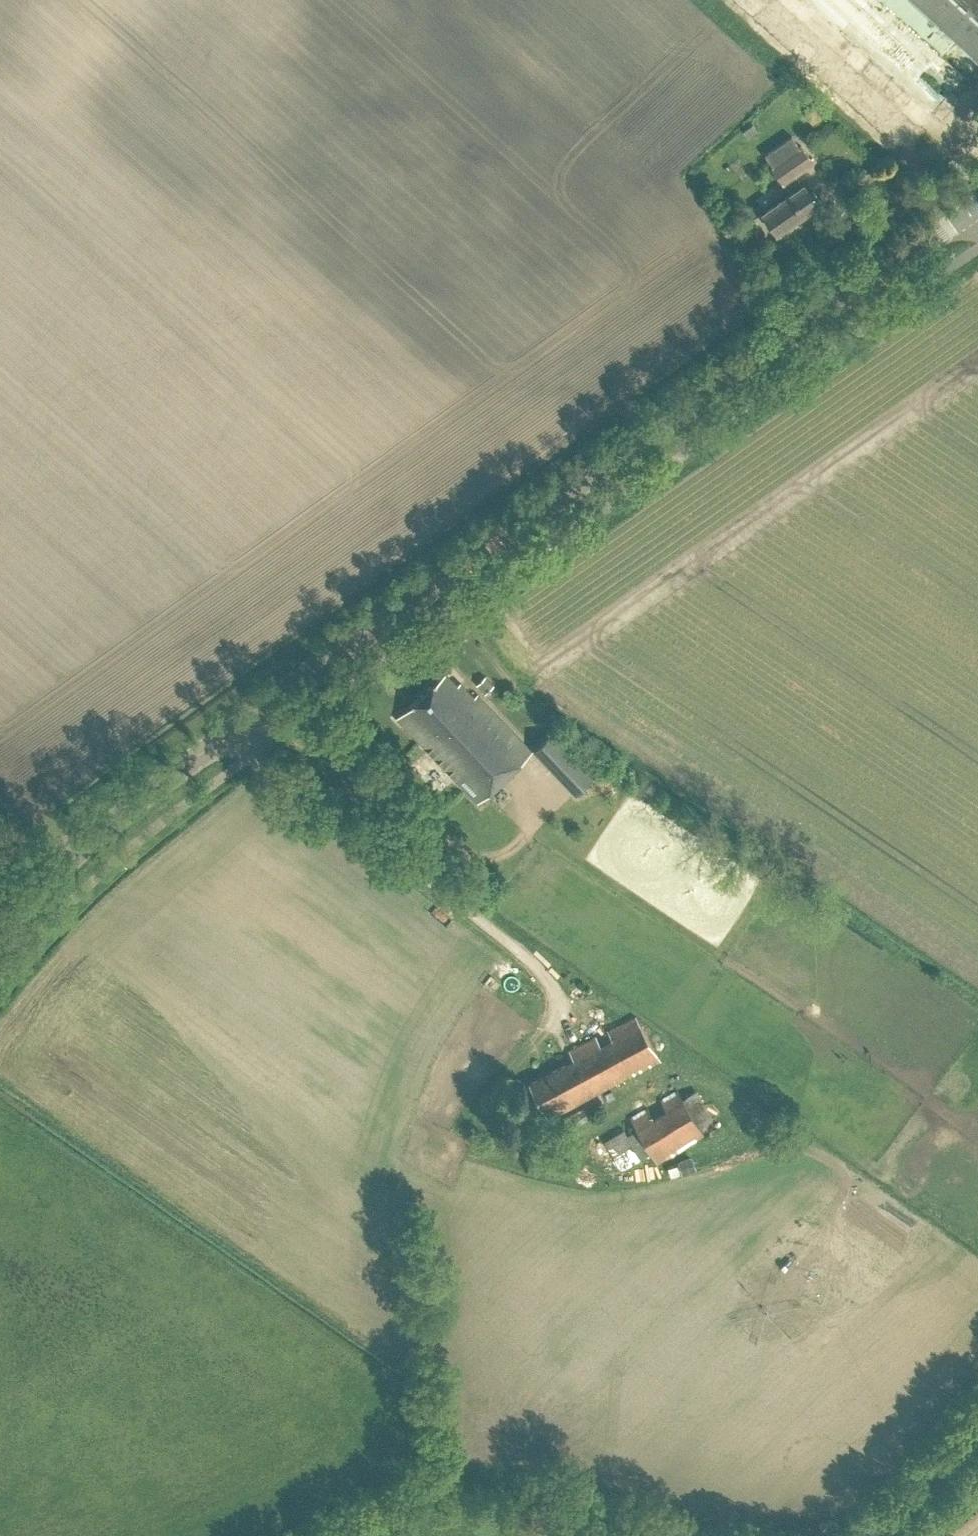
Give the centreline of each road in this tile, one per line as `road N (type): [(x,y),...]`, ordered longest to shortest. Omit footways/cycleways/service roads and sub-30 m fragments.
road 1 (secondary): [(0,930),(48,873),(163,780),(553,496),(975,204)]

